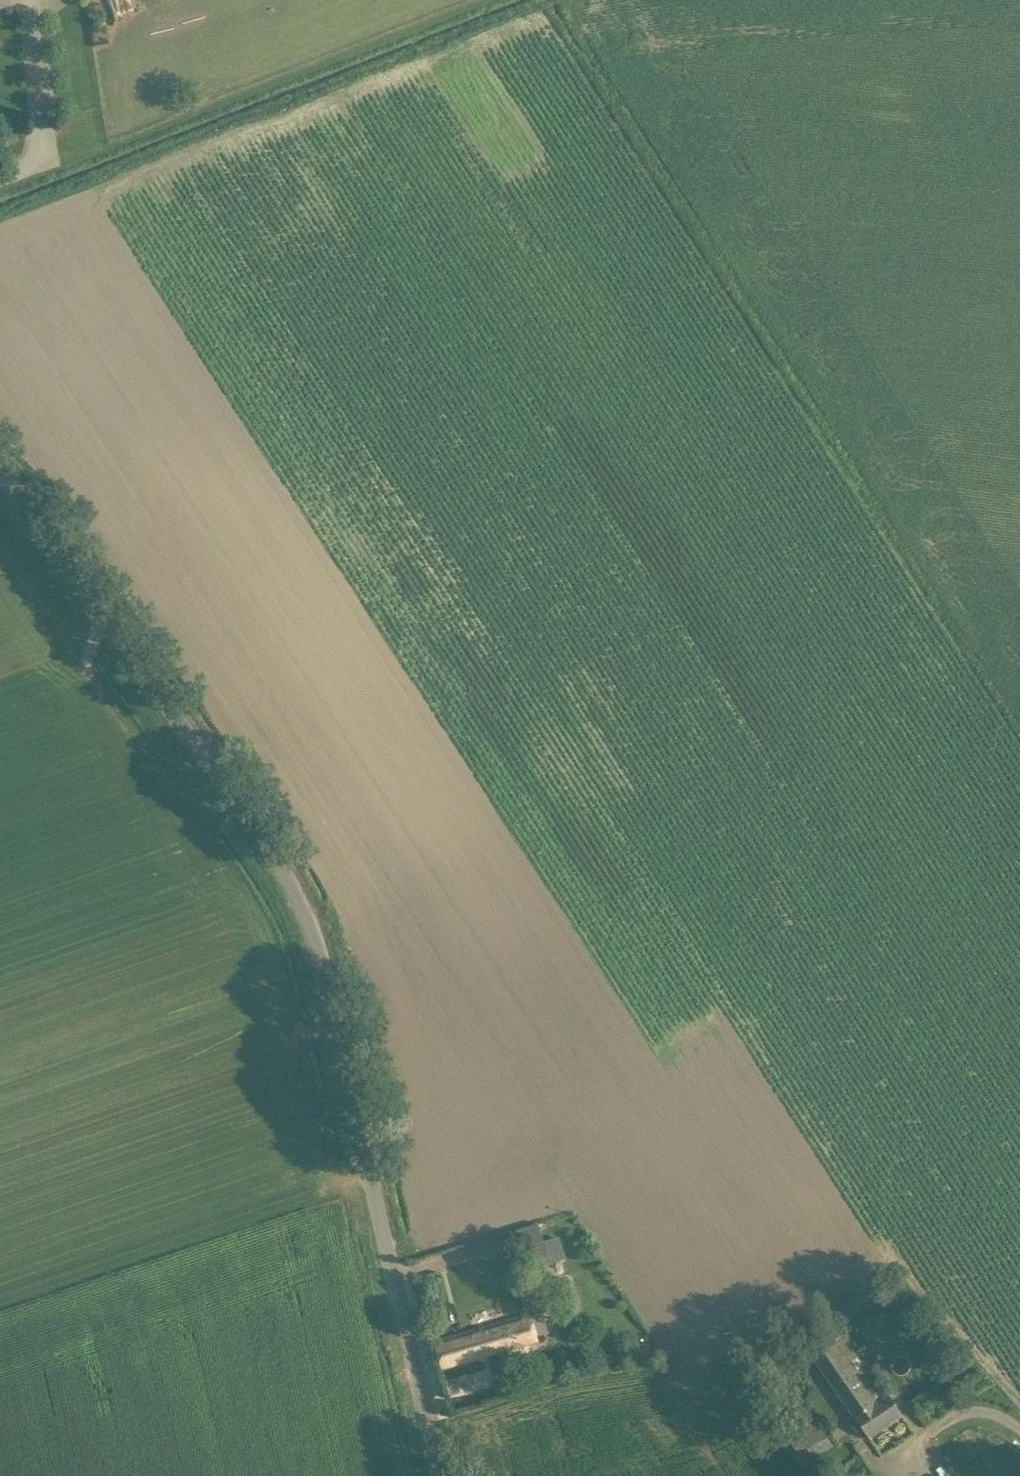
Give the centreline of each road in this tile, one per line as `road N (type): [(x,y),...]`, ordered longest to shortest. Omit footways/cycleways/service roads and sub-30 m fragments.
road 1 (unclassified): [(442,1475),(335,1011),(300,904),(59,550),(0,482)]

